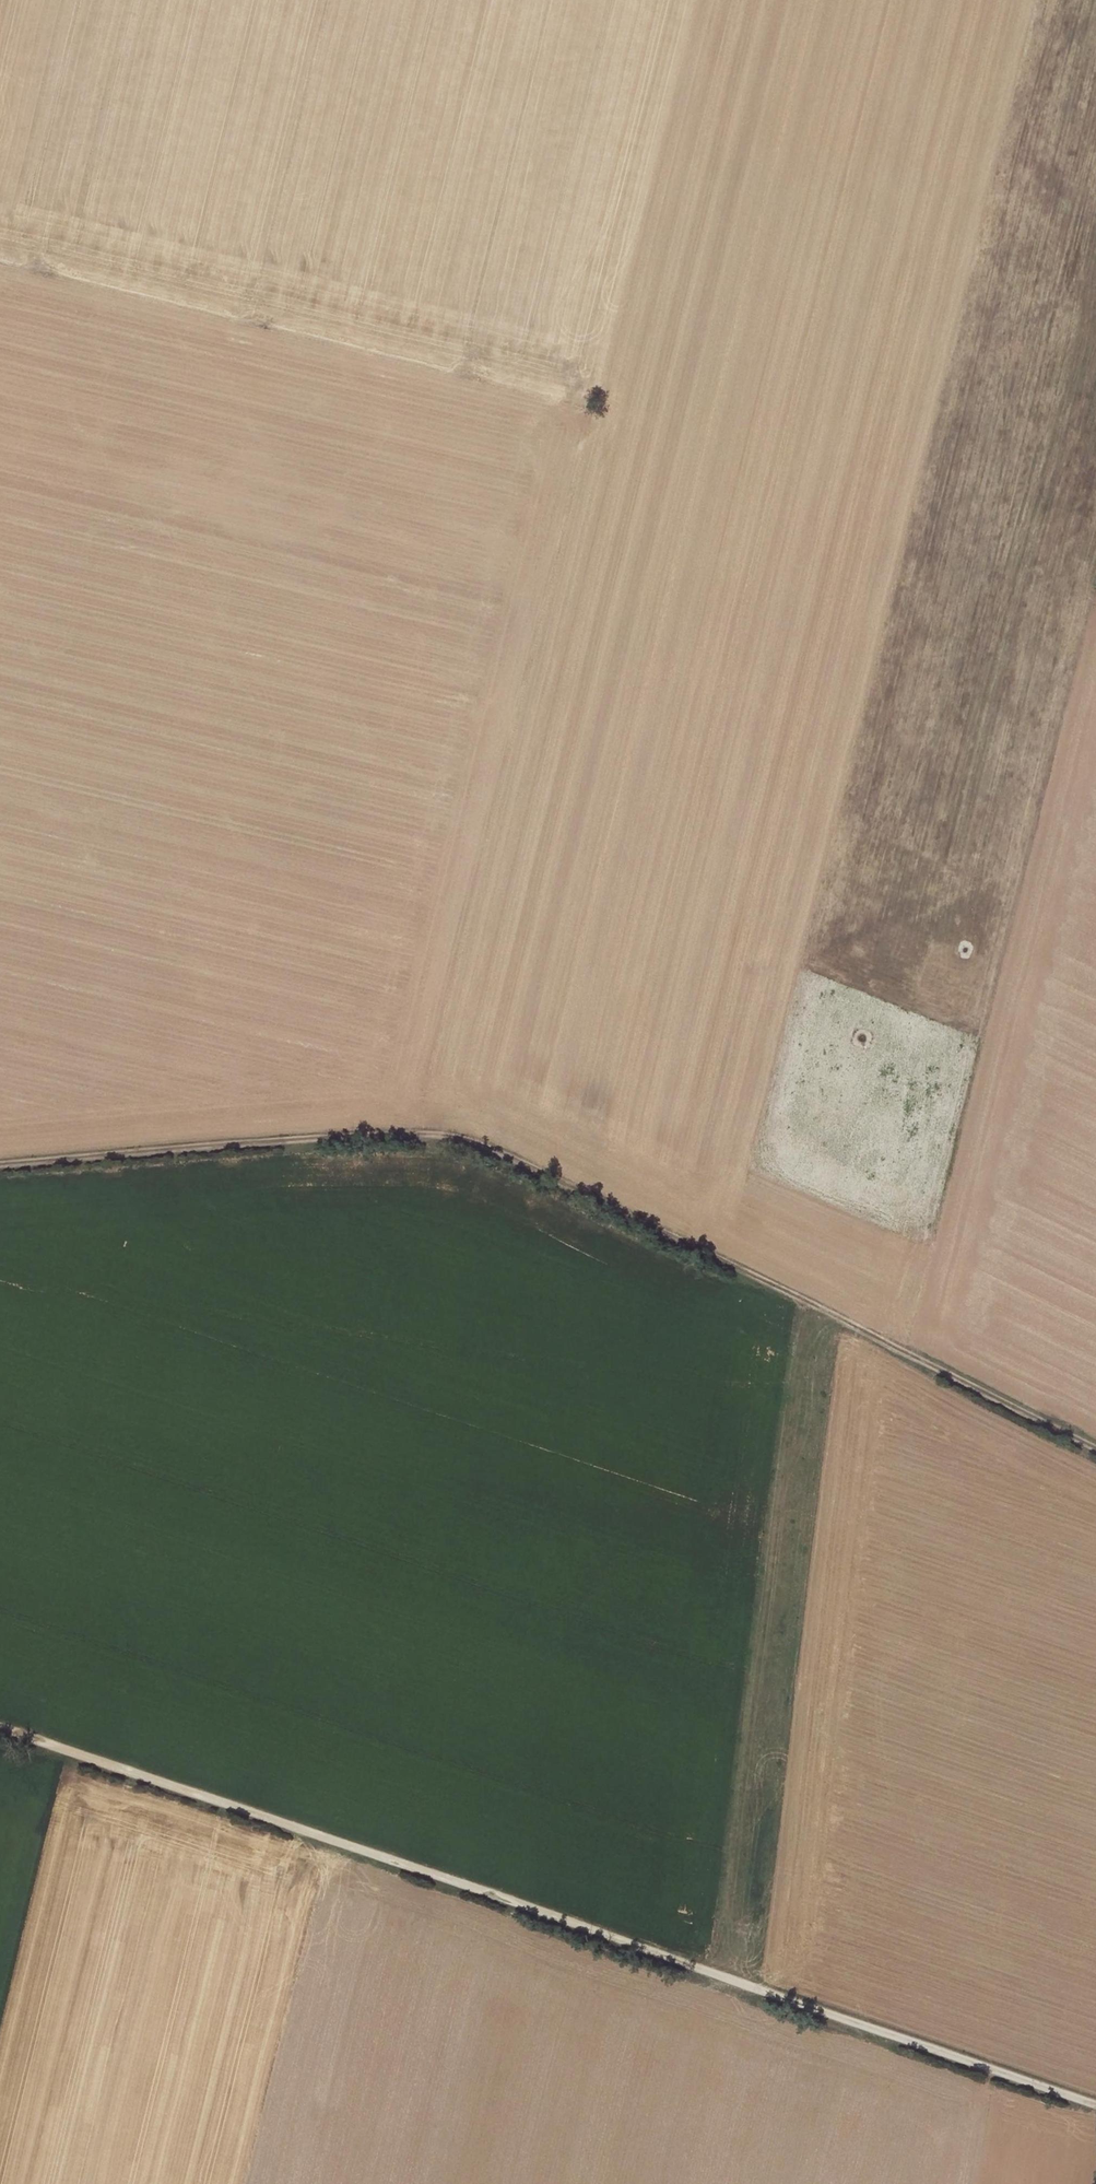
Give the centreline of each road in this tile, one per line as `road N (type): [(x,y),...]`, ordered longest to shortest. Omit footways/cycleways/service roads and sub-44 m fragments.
road 1 (track): [(1095,1453),(477,1143),(0,1173)]
road 2 (track): [(1095,2102),(0,1732)]

